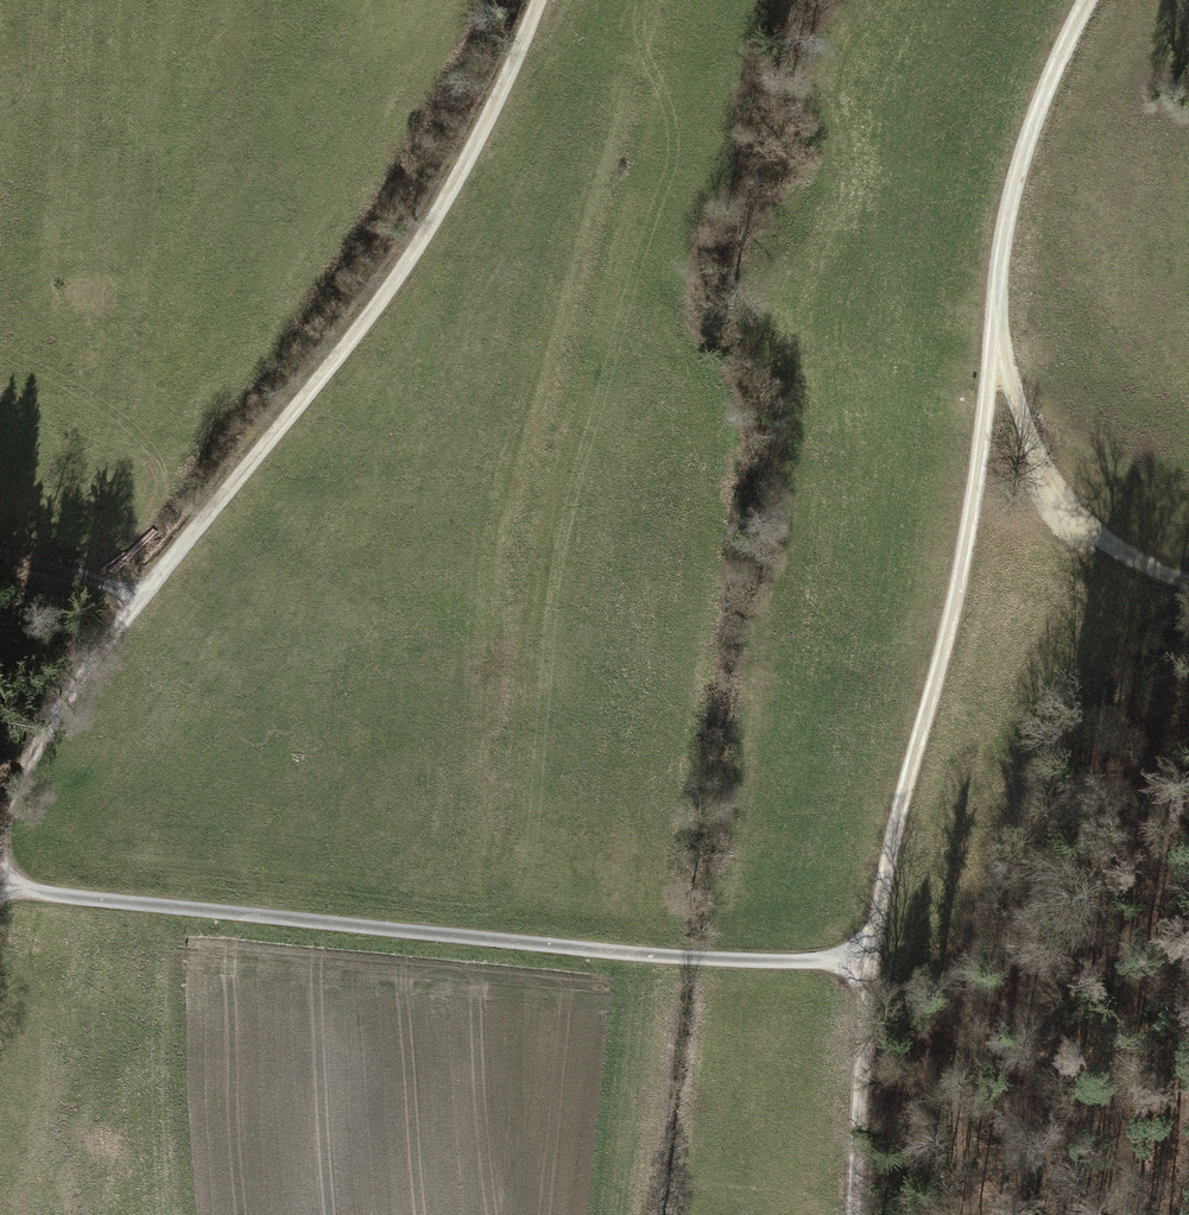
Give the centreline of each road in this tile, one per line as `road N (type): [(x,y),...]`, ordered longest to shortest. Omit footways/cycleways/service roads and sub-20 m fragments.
road 1 (track): [(1188,583),(1112,548),(1052,492),(1005,373),(994,311),(982,472),(873,958),(860,1214)]
road 2 (track): [(537,0),(447,193),(390,290),(138,598),(19,771),(0,838)]
road 3 (track): [(0,886),(710,960),(873,958)]
road 4 (residential): [(1087,0),(1027,138),(1006,216),(994,311)]
road 5 (track): [(138,598),(0,556)]

